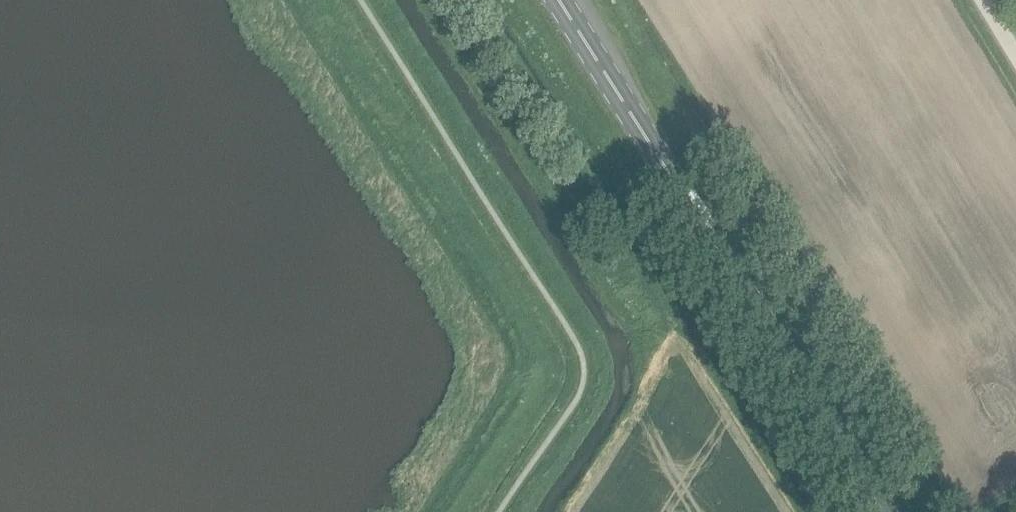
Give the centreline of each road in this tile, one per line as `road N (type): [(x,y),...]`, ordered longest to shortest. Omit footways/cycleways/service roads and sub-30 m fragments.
road 1 (primary): [(884,511),(558,0)]

